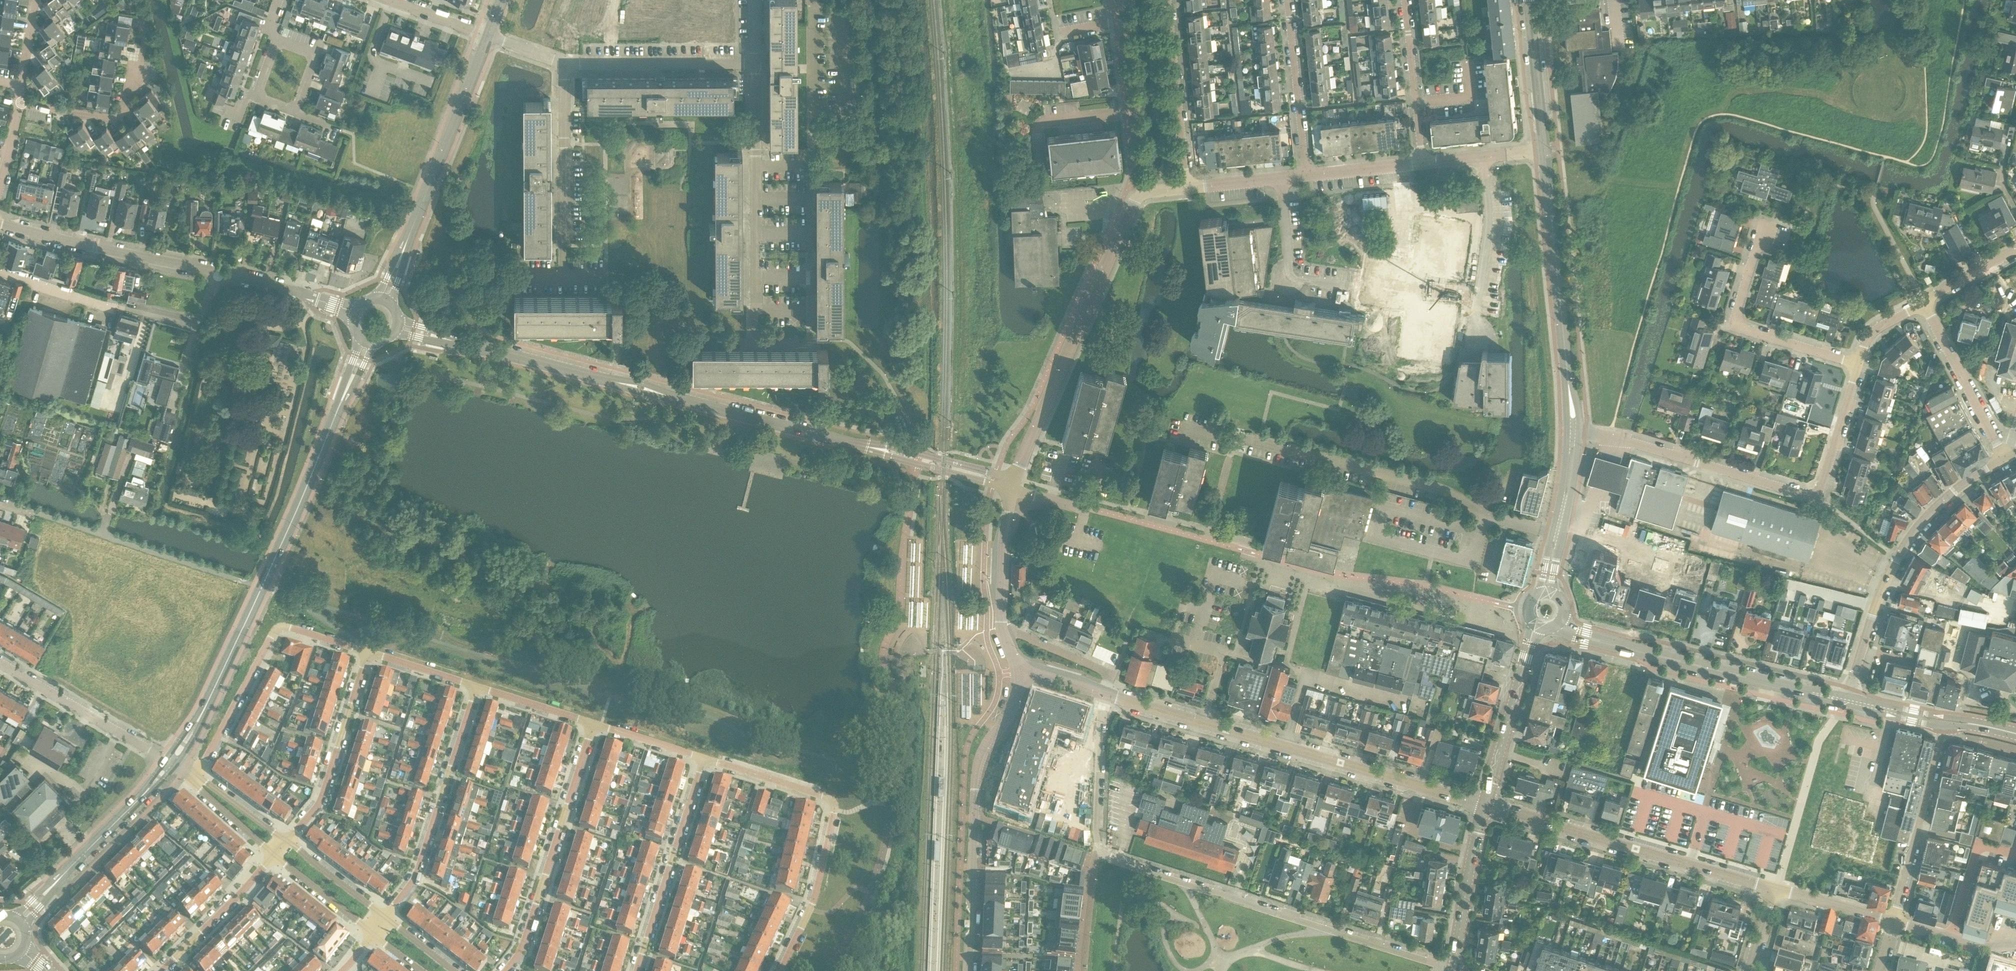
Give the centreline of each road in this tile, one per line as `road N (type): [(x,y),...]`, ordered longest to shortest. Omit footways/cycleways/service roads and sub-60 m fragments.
road 1 (residential): [(1105,693),(1103,853),(1455,967)]
road 2 (residential): [(1858,364),(1816,494),(1579,432)]
road 3 (residential): [(1011,489),(1143,190)]
road 4 (secondary): [(205,708),(336,413)]
road 5 (residential): [(781,970),(812,904),(834,805),(704,758)]
road 6 (residential): [(1019,674),(1016,700),(977,770),(968,970)]
road 7 (secondary): [(1552,626),(1600,646),(1844,704)]
road 8 (residential): [(1773,888),(1485,804)]
road 9 (secondary): [(1846,697),(1592,633),(1561,612)]
road 10 (tertiary): [(1846,697),(1898,551),(1962,484),(2005,458)]
road 11 (residential): [(195,777),(275,629),(368,652)]
road 12 (residential): [(506,970),(521,949),(593,724)]
road 13 (residential): [(385,917),(415,876),(476,687)]
road 14 (residential): [(754,309),(754,64)]
road 15 (residential): [(1858,364),(1737,321),(1767,219)]
road 16 (secondary): [(402,254),(488,36)]
road 17 (residential): [(0,223),(219,272)]
road 18 (residential): [(704,758),(637,970)]
road 19 (residential): [(563,277),(564,66)]
road 20 (secondary): [(1544,150),(1565,357)]
road 21 (residential): [(368,652),(320,802),(288,841)]
road 22 (tertiary): [(1485,804),(1286,747)]
road 23 (residential): [(1942,733),(1893,921)]
road 24 (residential): [(165,760),(0,663)]
road 25 (tertiary): [(1286,747),(1105,693)]
road 26 (tertiary): [(858,444),(676,398)]
road 27 (residential): [(1186,186),(1167,0)]
road 28 (residential): [(1483,157),(1488,229),(1471,339)]
road 29 (secondary): [(1485,804),(1535,628)]
road 30 (residential): [(1287,0),(1306,175)]
road 31 (residential): [(2005,458),(1924,304)]
road 32 (residential): [(1143,190),(1123,20)]
road 33 (residential): [(1286,747),(1308,676),(1401,702)]
road 34 (secondary): [(1455,967),(1485,804)]
road 35 (residential): [(1281,177),(1291,275),(1355,289)]
road 36 (residential): [(1422,162),(1405,0)]
road 37 (residential): [(275,855),(162,970)]
road 38 (residential): [(21,102),(112,117),(124,108),(141,63)]
road 39 (secondary): [(1529,0),(1544,150)]
road 40 (residential): [(609,66),(754,64)]
road 41 (tertiary): [(994,479),(902,448),(858,444)]
road 42 (tertiary): [(606,379),(469,345)]
road 43 (residential): [(219,272),(354,312)]
road 44 (tertiary): [(858,444),(994,479)]
road 45 (tertiary): [(1001,627),(1011,489)]
road 46 (residential): [(1105,693),(1110,675),(1001,627)]
road 47 (residential): [(2015,841),(2010,852),(1977,851),(1950,938)]
road 48 (secondary): [(1973,724),(1846,697)]
road 49 (residential): [(275,855),(373,934)]
road 50 (secondary): [(51,886),(140,798)]
road 51 (residential): [(1893,921),(1773,888)]
road 52 (residential): [(385,917),(288,841)]
road 53 (residential): [(593,724),(476,687)]
road 54 (residential): [(219,272),(199,321),(135,308)]

